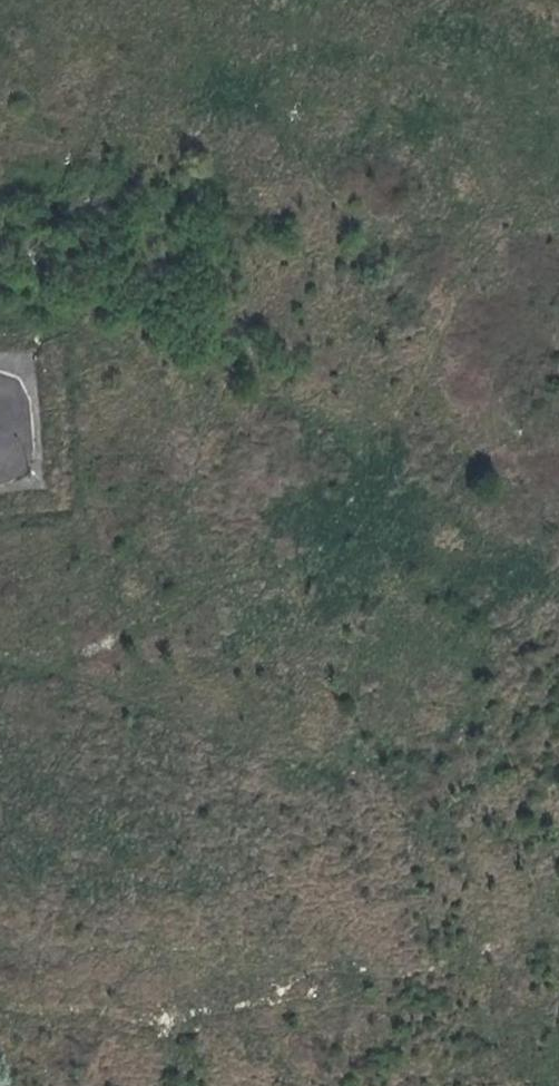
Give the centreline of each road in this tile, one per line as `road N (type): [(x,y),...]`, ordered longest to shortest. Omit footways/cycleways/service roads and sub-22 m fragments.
road 1 (track): [(558,68),(198,10),(127,7),(84,16),(64,39),(66,86)]
road 2 (track): [(16,1085),(305,1066),(558,1064)]
road 3 (track): [(0,429),(113,436),(121,533),(85,605),(38,625),(0,622)]
road 4 (track): [(66,86),(113,436)]

